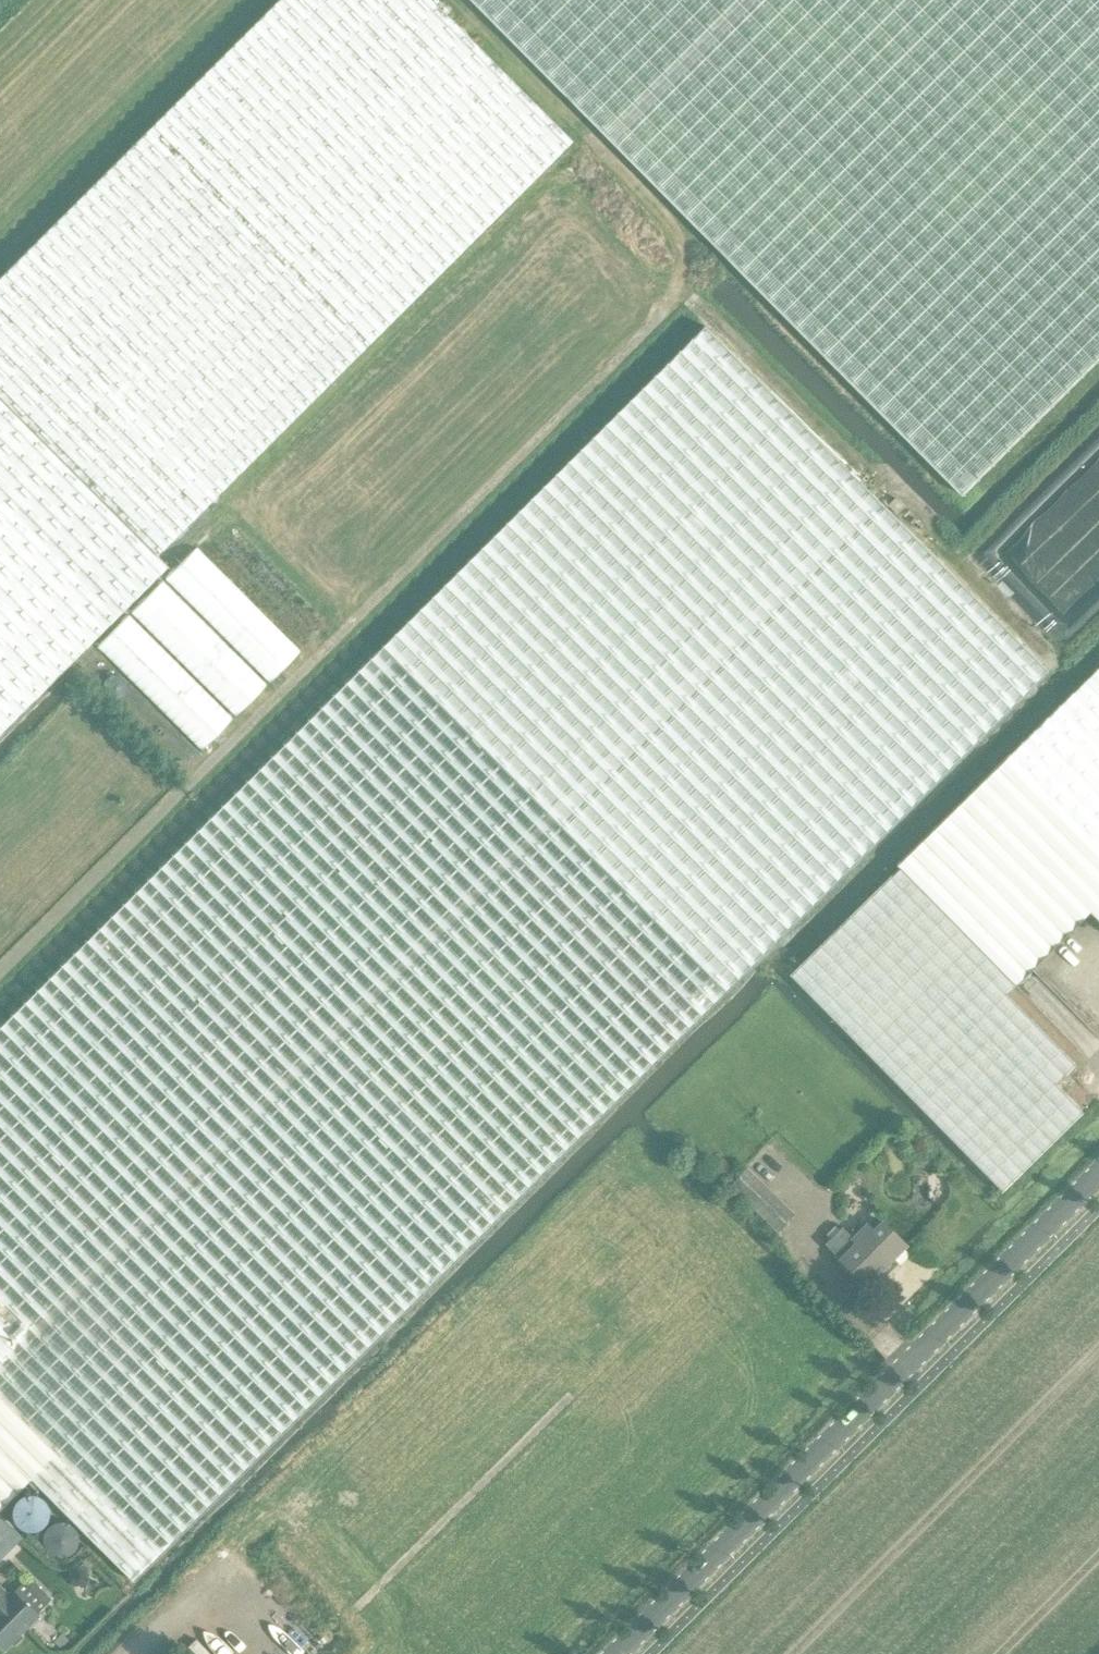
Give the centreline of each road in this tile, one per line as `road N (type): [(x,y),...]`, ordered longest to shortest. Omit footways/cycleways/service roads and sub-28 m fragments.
road 1 (tertiary): [(616,1653),(1098,1175)]

